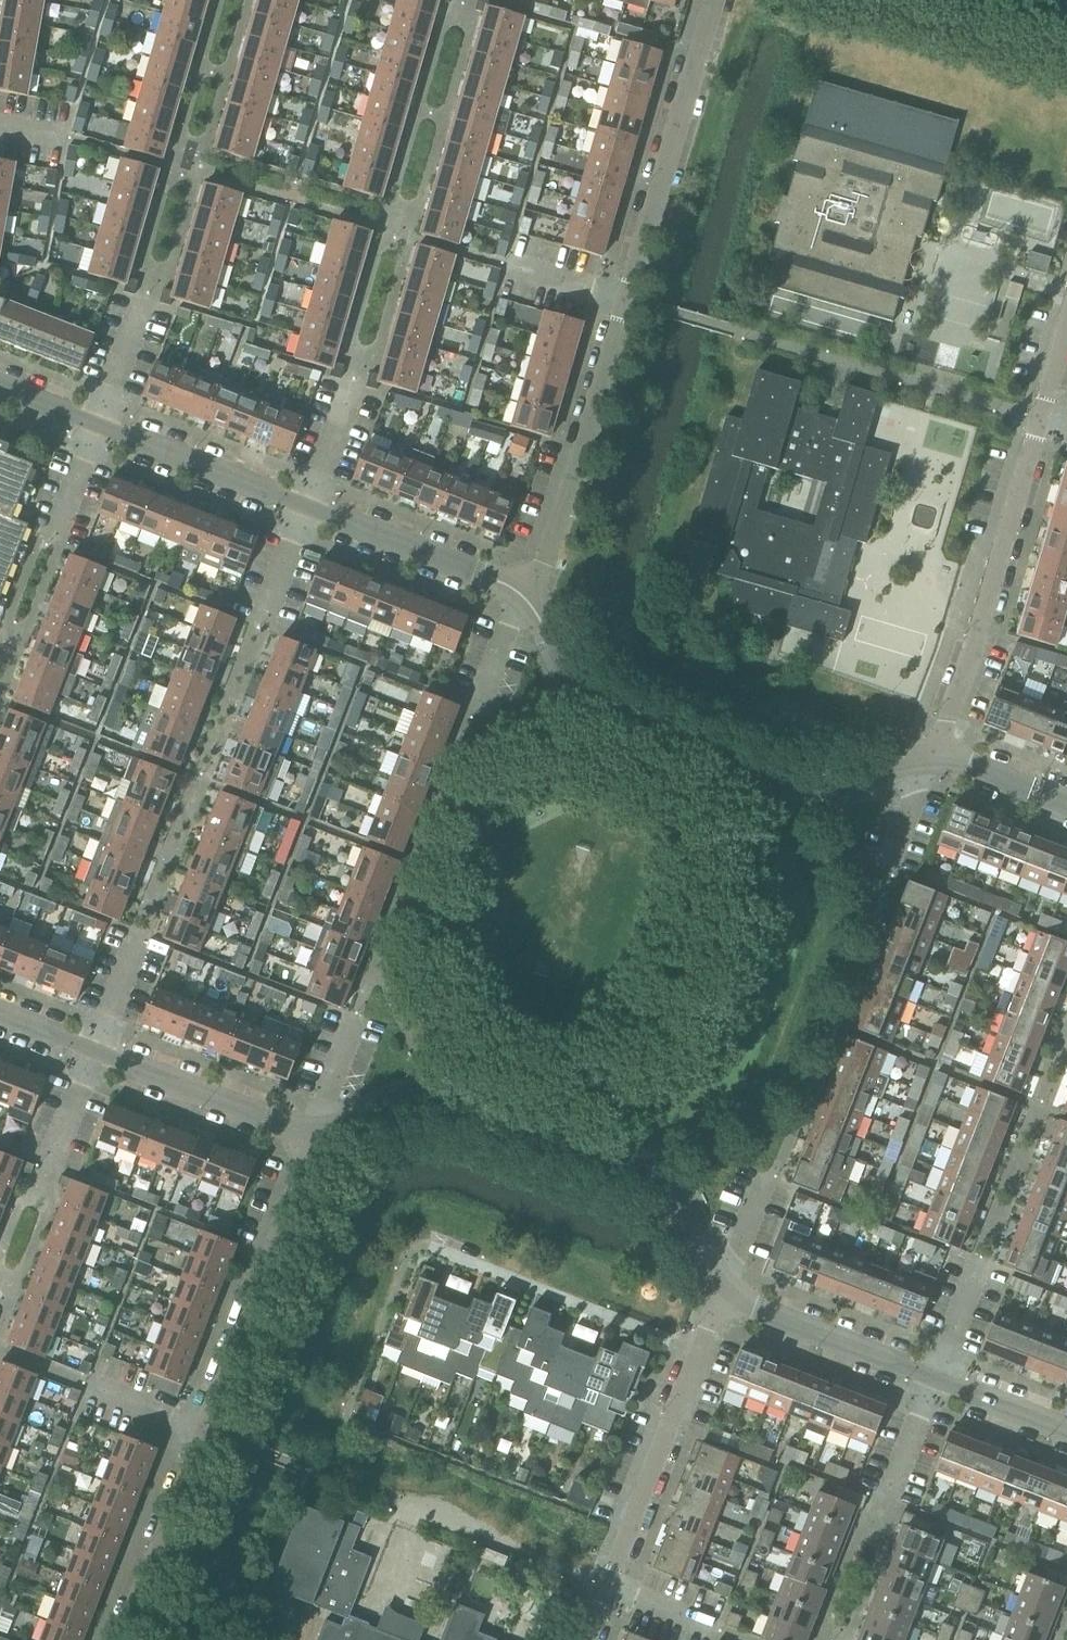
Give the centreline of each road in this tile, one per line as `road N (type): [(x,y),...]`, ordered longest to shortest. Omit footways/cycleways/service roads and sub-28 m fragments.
road 1 (unclassified): [(724,1297),(674,1192),(649,1175),(456,1097),(417,1095),(314,1133)]
road 2 (tertiary): [(937,751),(869,776),(798,784),(585,699),(528,594)]
road 3 (residential): [(937,751),(1039,418)]
road 4 (residential): [(204,1428),(314,1133)]
road 5 (residential): [(528,594),(621,295)]
road 6 (residential): [(621,295),(709,0)]
road 7 (residential): [(421,1244),(701,1355)]
road 8 (residential): [(610,1585),(701,1355)]
road 9 (unclassified): [(314,1133),(95,1049)]
road 10 (tertiary): [(528,594),(311,508)]
road 11 (unclassified): [(937,1380),(724,1297)]
road 12 (residential): [(122,1639),(204,1428)]
road 13 (tertiary): [(311,508),(101,425)]
road 14 (tertiary): [(1066,803),(937,751)]
road 15 (unclassified): [(1066,1430),(937,1380)]
road 16 (residential): [(311,508),(357,380)]
road 17 (residential): [(889,1502),(937,1380)]
road 18 (residential): [(894,872),(937,751)]
road 19 (residential): [(937,1380),(983,1261)]
road 20 (residential): [(724,1297),(770,1178)]
road 21 (residential): [(264,626),(311,508)]
road 22 (residential): [(95,1049),(142,931)]
road 23 (residential): [(49,1167),(95,1049)]
road 24 (residential): [(55,541),(101,425)]
road 25 (residential): [(101,425),(146,310)]
road 26 (residential): [(204,1428),(89,1383)]
road 27 (residential): [(482,708),(528,594)]
road 28 (residential): [(314,1133),(357,1019)]
road 29 (residential): [(610,1585),(722,1629)]

